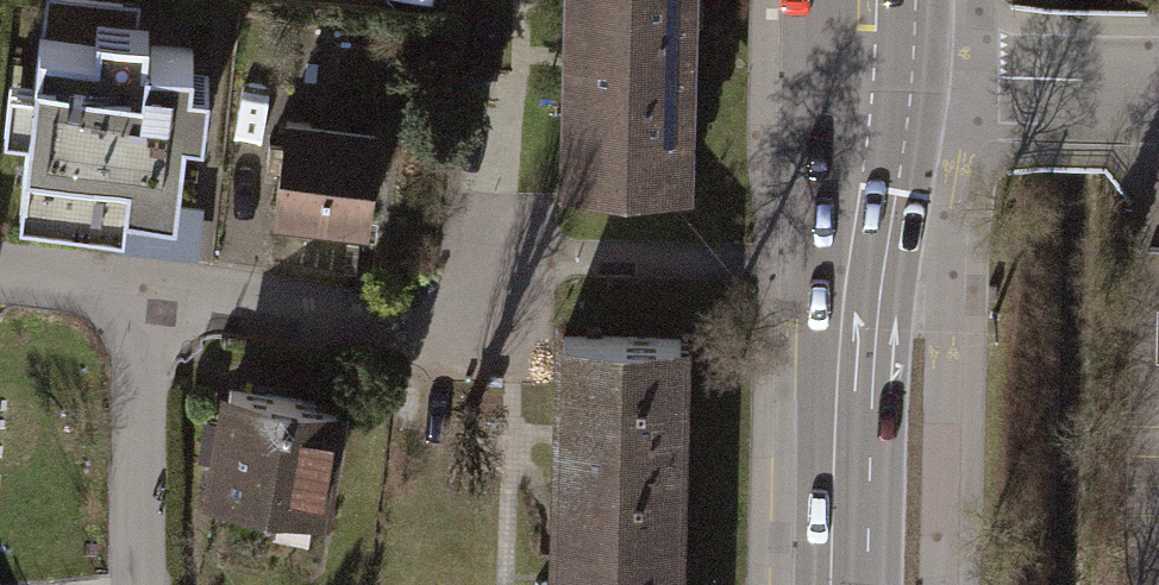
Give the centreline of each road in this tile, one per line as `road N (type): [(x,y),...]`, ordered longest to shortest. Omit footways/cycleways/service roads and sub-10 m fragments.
road 1 (primary): [(854,584),(872,82)]
road 2 (residential): [(144,289),(415,329),(475,320),(518,297)]
road 3 (residential): [(144,584),(144,289)]
road 4 (residential): [(872,82),(1158,79)]
road 5 (residential): [(0,271),(144,289)]

